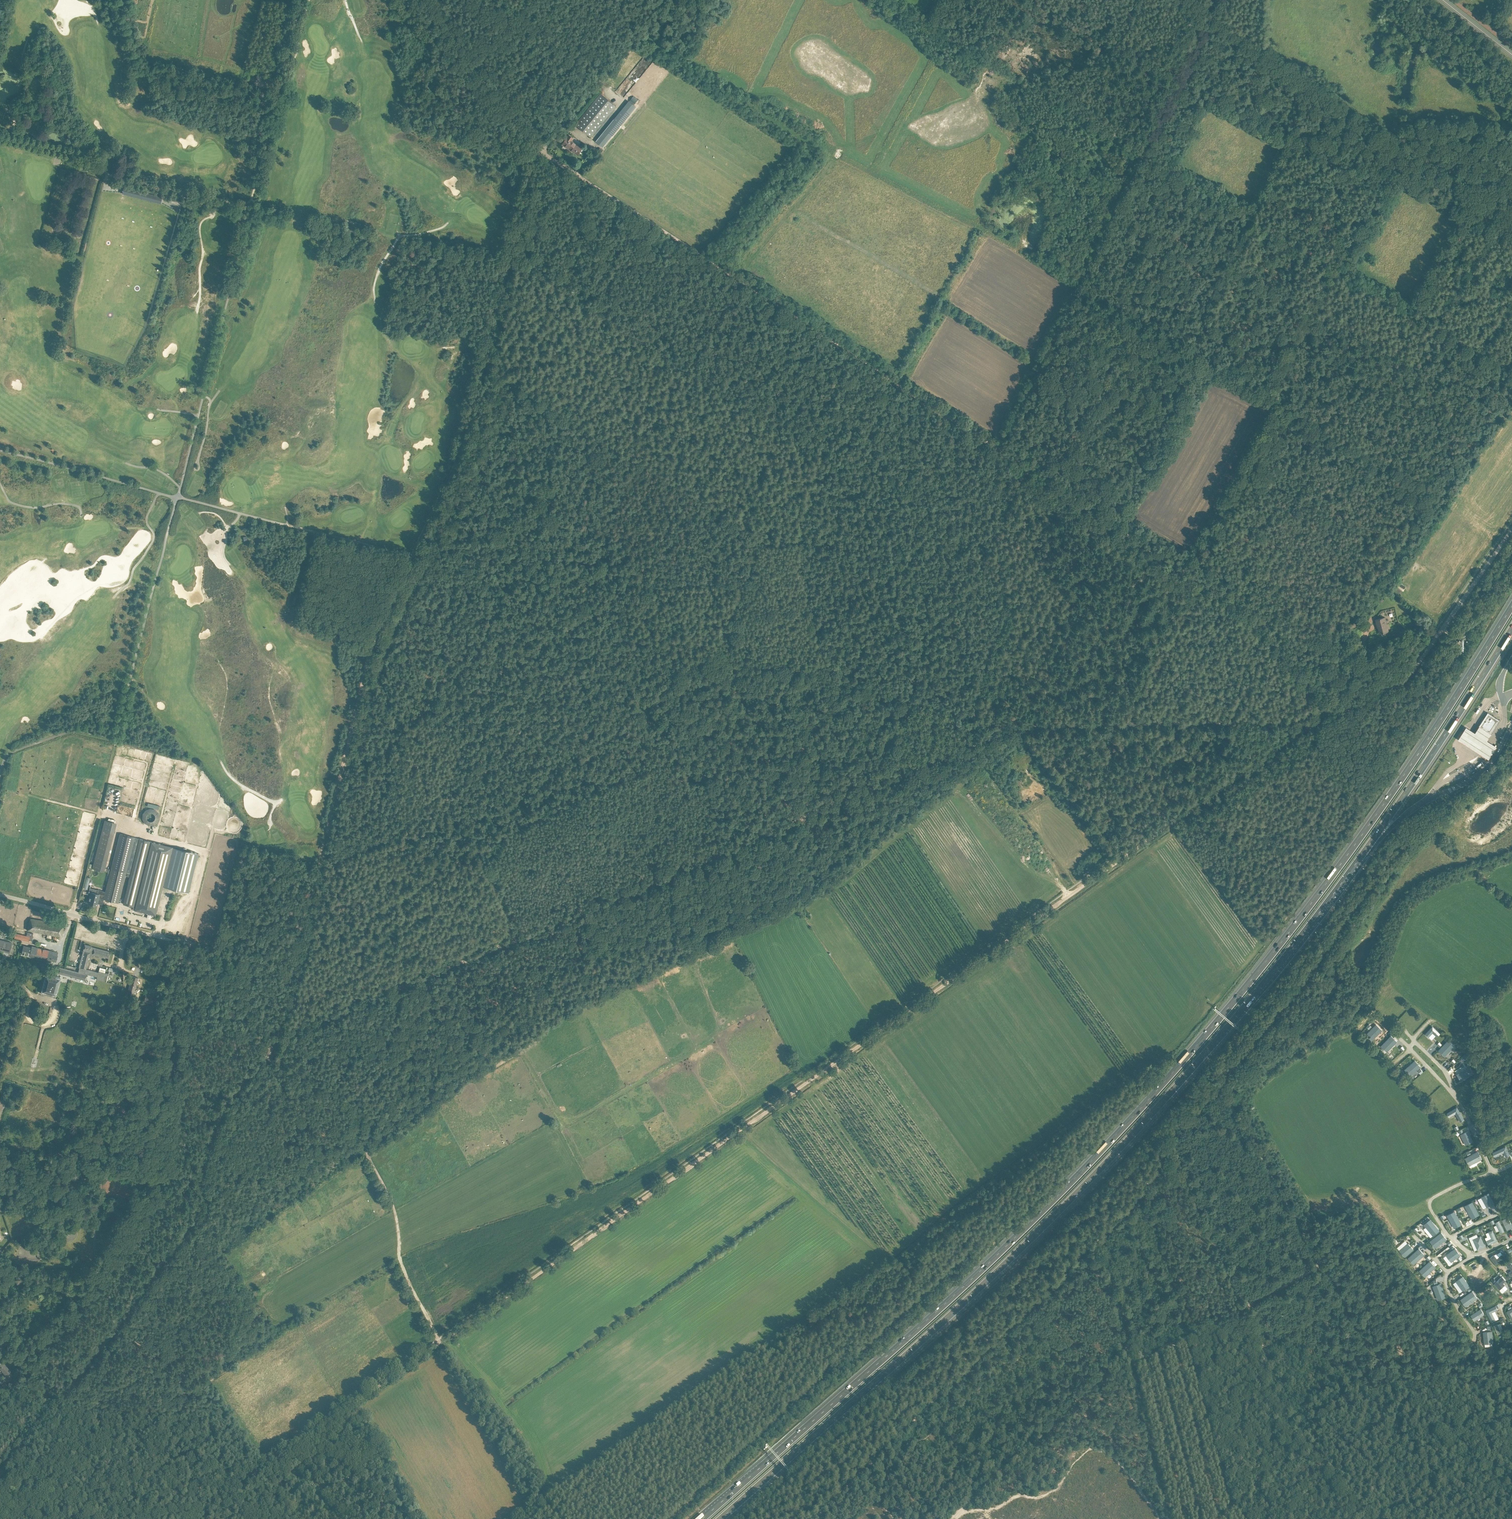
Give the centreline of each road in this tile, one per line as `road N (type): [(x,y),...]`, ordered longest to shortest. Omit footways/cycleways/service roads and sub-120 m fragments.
road 1 (motorway): [(1511,604),(1348,854),(1153,1094),(1029,1225),(702,1518)]
road 2 (track): [(445,1339),(1318,722)]
road 3 (track): [(537,146),(464,446),(374,637),(276,1044)]
road 4 (motorway): [(721,1518),(1085,1186),(1235,1019),(1359,860)]
road 5 (track): [(271,1046),(1021,726)]
road 6 (track): [(1021,726),(793,664),(701,662),(542,587),(410,555)]
road 7 (track): [(998,619),(811,539),(761,532),(482,359)]
road 8 (track): [(987,547),(944,510),(886,476),(827,457),(508,257)]
road 9 (track): [(561,165),(996,446)]
road 10 (track): [(996,446),(1218,0)]
road 11 (track): [(1437,326),(1365,452),(1071,296)]
road 12 (track): [(356,1121),(583,955),(740,911)]
road 13 (track): [(996,446),(1213,584),(1331,716)]
road 14 (track): [(701,662),(593,707),(442,790),(375,844),(323,865)]
road 15 (track): [(678,751),(297,949)]
road 16 (track): [(1142,153),(1511,371)]
road 17 (track): [(61,1388),(198,1205),(224,1109),(241,1074),(272,1044)]
road 18 (track): [(670,1518),(966,1252)]
road 19 (track): [(177,497),(119,726),(106,735),(69,732),(12,752),(0,779)]
road 20 (unclassified): [(0,1346),(36,1330),(89,1268),(102,1172),(0,1143)]
road 21 (track): [(874,1458),(1101,1238)]
road 22 (track): [(177,497),(250,206)]
road 23 (track): [(1021,726),(1318,722)]
road 24 (motorway): [(1359,860),(1511,631)]
road 25 (track): [(1025,466),(987,547),(984,563),(1006,584),(973,711)]
road 26 (unclassified): [(1331,716),(1405,679),(1511,529)]
road 27 (track): [(243,1481),(440,1342)]
road 28 (track): [(806,743),(691,775),(644,683)]
road 29 (unclassified): [(0,895),(210,950)]
road 30 (track): [(250,206),(300,0)]
road 31 (track): [(438,1340),(402,1262),(395,1207),(369,1154)]
road 32 (unclassified): [(403,0),(537,146)]
road 33 (track): [(177,497),(0,450)]
road 34 (track): [(160,925),(186,910),(206,852),(146,837),(133,820)]
road 35 (track): [(559,122),(623,57),(666,26),(675,0)]
road 36 (track): [(40,1492),(180,1399)]
road 37 (track): [(529,136),(548,74),(530,47),(572,0)]
road 38 (track): [(1171,1518),(1132,1364)]
road 39 (track): [(422,1070),(340,1052),(271,1049)]
road 40 (track): [(250,206),(399,237)]
road 41 (track): [(827,807),(811,768),(793,664)]
road 42 (track): [(1334,266),(1264,396)]
road 43 (track): [(761,532),(711,660)]
road 44 (track): [(410,555),(287,525)]
road 45 (track): [(448,222),(399,237),(378,273),(375,301)]
road 46 (track): [(356,1121),(345,1095),(287,1062),(272,1044)]

